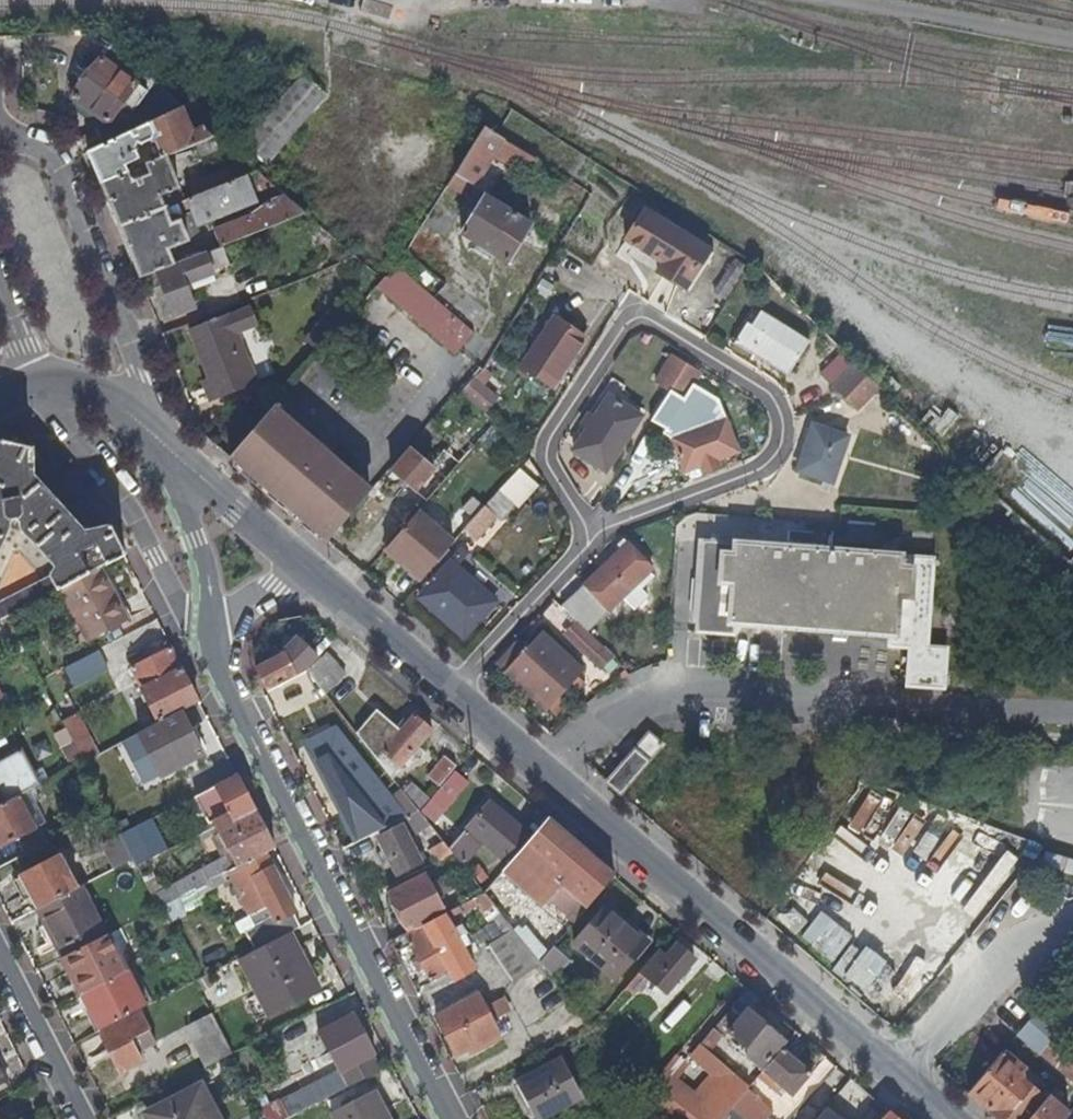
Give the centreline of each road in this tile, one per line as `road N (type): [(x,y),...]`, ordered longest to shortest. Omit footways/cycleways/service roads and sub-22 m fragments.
road 1 (tertiary): [(312,579),(948,1118)]
road 2 (residential): [(213,638),(450,1118)]
road 3 (tertiary): [(0,403),(32,387),(101,395),(171,449)]
road 4 (residential): [(171,449),(213,638)]
road 5 (tertiary): [(171,449),(312,579)]
road 6 (residential): [(82,1118),(0,961)]

